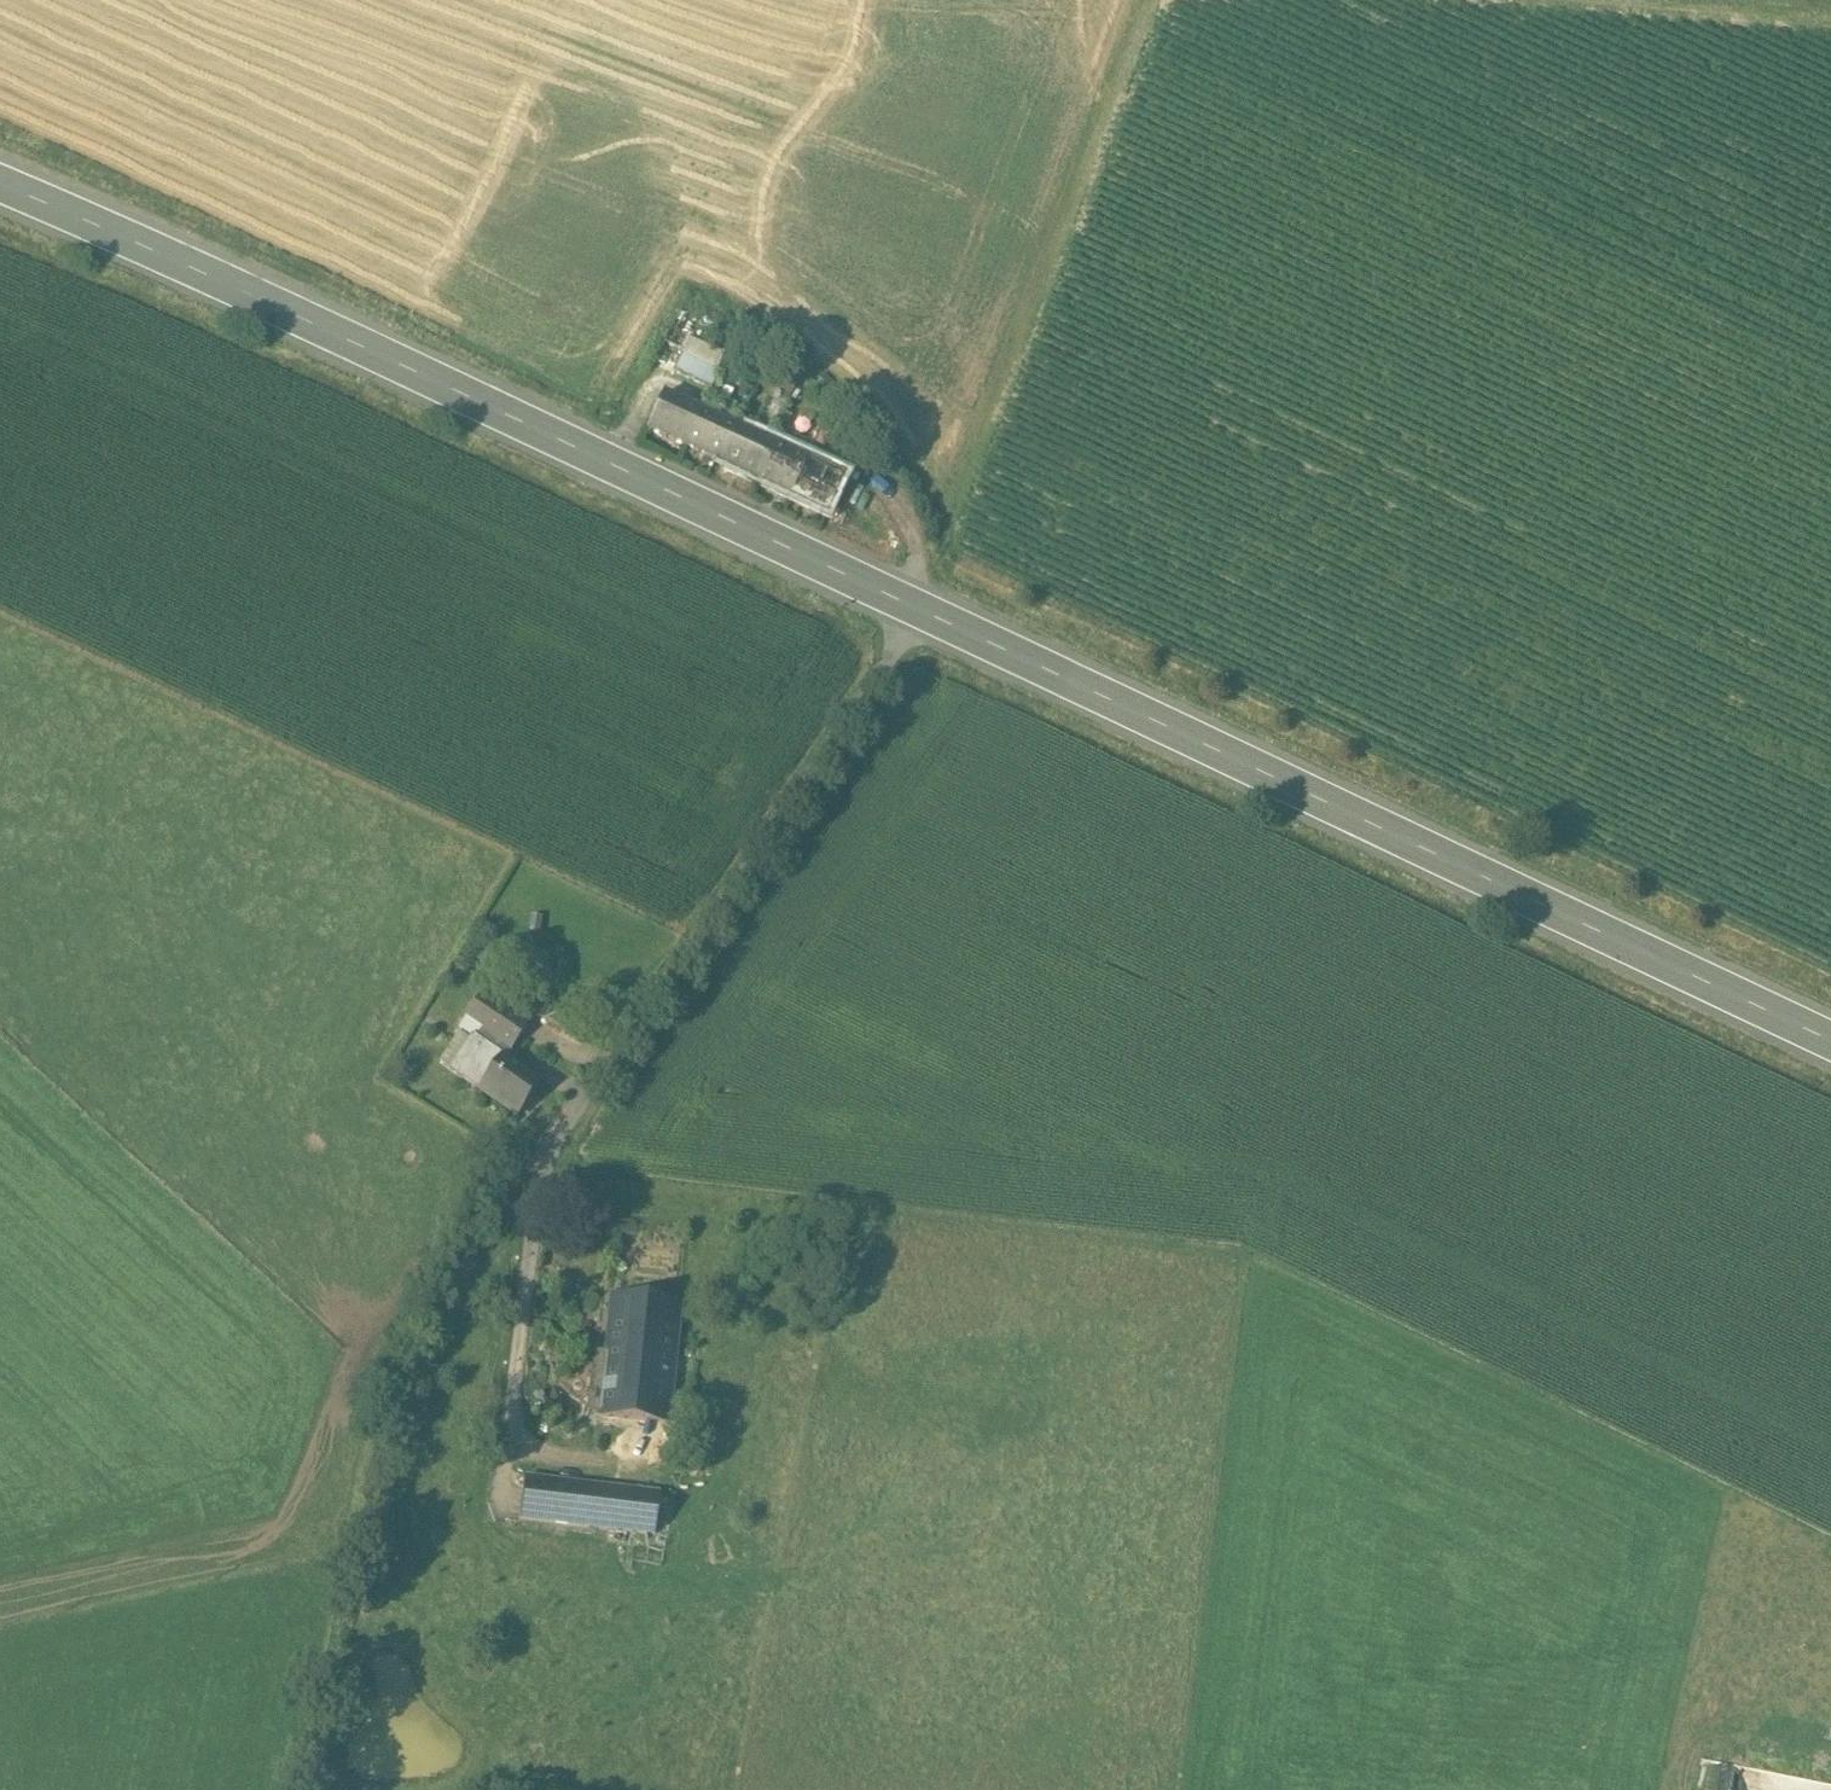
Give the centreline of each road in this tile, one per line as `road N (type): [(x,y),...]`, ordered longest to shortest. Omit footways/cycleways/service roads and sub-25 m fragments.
road 1 (secondary): [(1830,1035),(0,180)]

